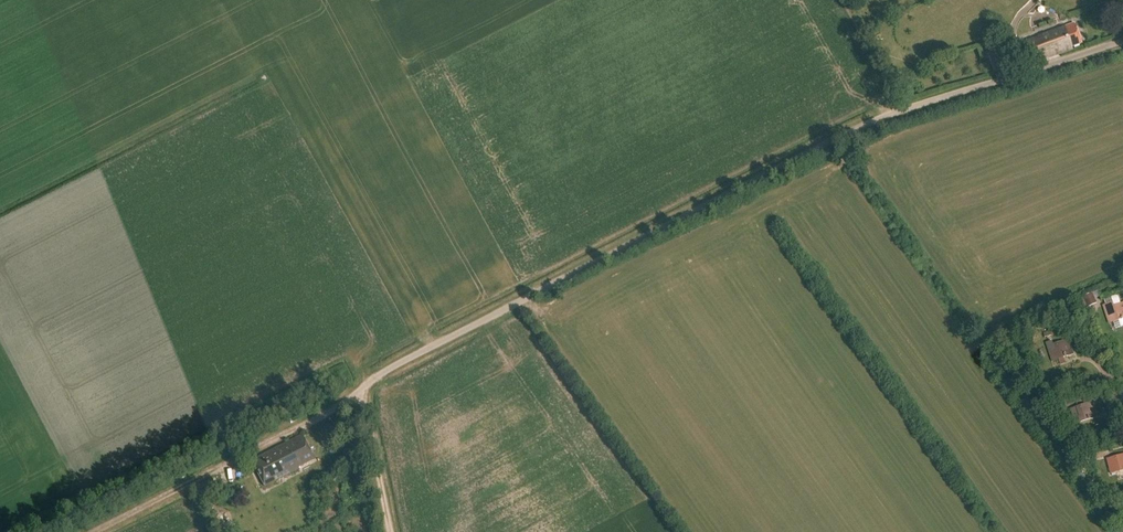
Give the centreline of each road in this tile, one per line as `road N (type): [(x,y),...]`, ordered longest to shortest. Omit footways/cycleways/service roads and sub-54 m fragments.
road 1 (unclassified): [(358,396),(379,374),(884,117),(1122,41)]
road 2 (track): [(389,531),(358,396),(91,531)]

